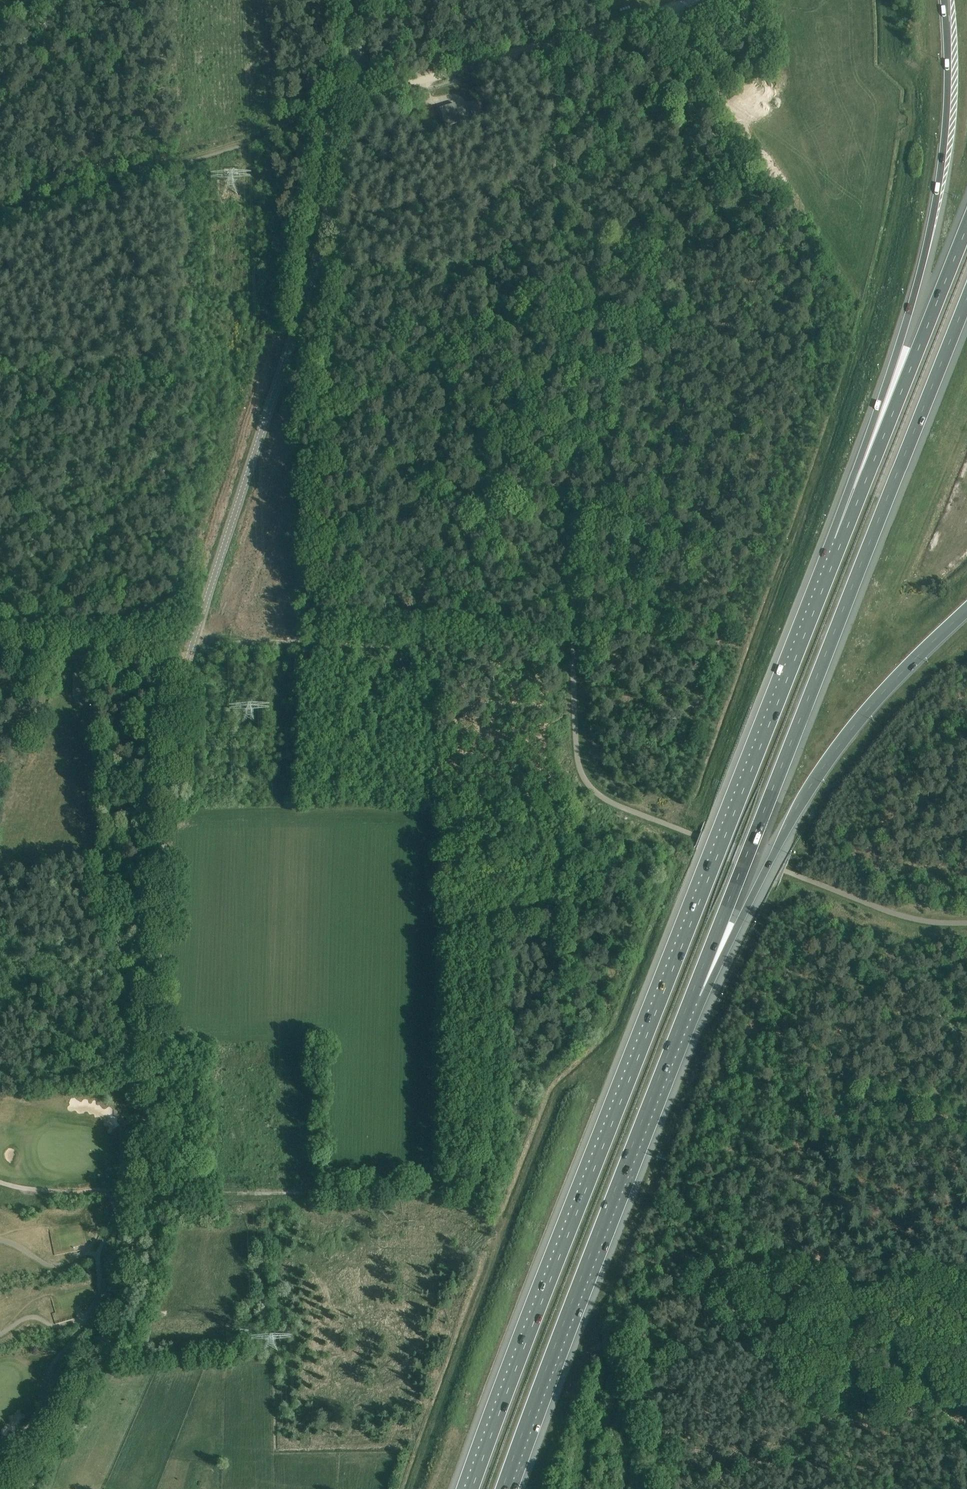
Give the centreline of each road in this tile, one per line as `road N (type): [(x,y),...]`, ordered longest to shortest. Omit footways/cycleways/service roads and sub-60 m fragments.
road 1 (unclassified): [(26,1488),(110,1331),(136,1255),(177,699),(315,267),(364,0)]
road 2 (motorway): [(842,539),(473,1488)]
road 3 (motorway): [(693,994),(966,297)]
road 4 (motorway): [(944,0),(944,134),(934,213),(842,539)]
road 5 (motorway): [(503,1488),(693,994)]
road 6 (motorway): [(693,994),(842,740),(880,692),(966,609)]
road 7 (track): [(668,7),(858,303)]
road 8 (motorway): [(966,226),(842,539)]
road 9 (track): [(347,104),(551,43)]
road 10 (track): [(192,646),(0,644)]
road 11 (track): [(551,43),(691,0)]

